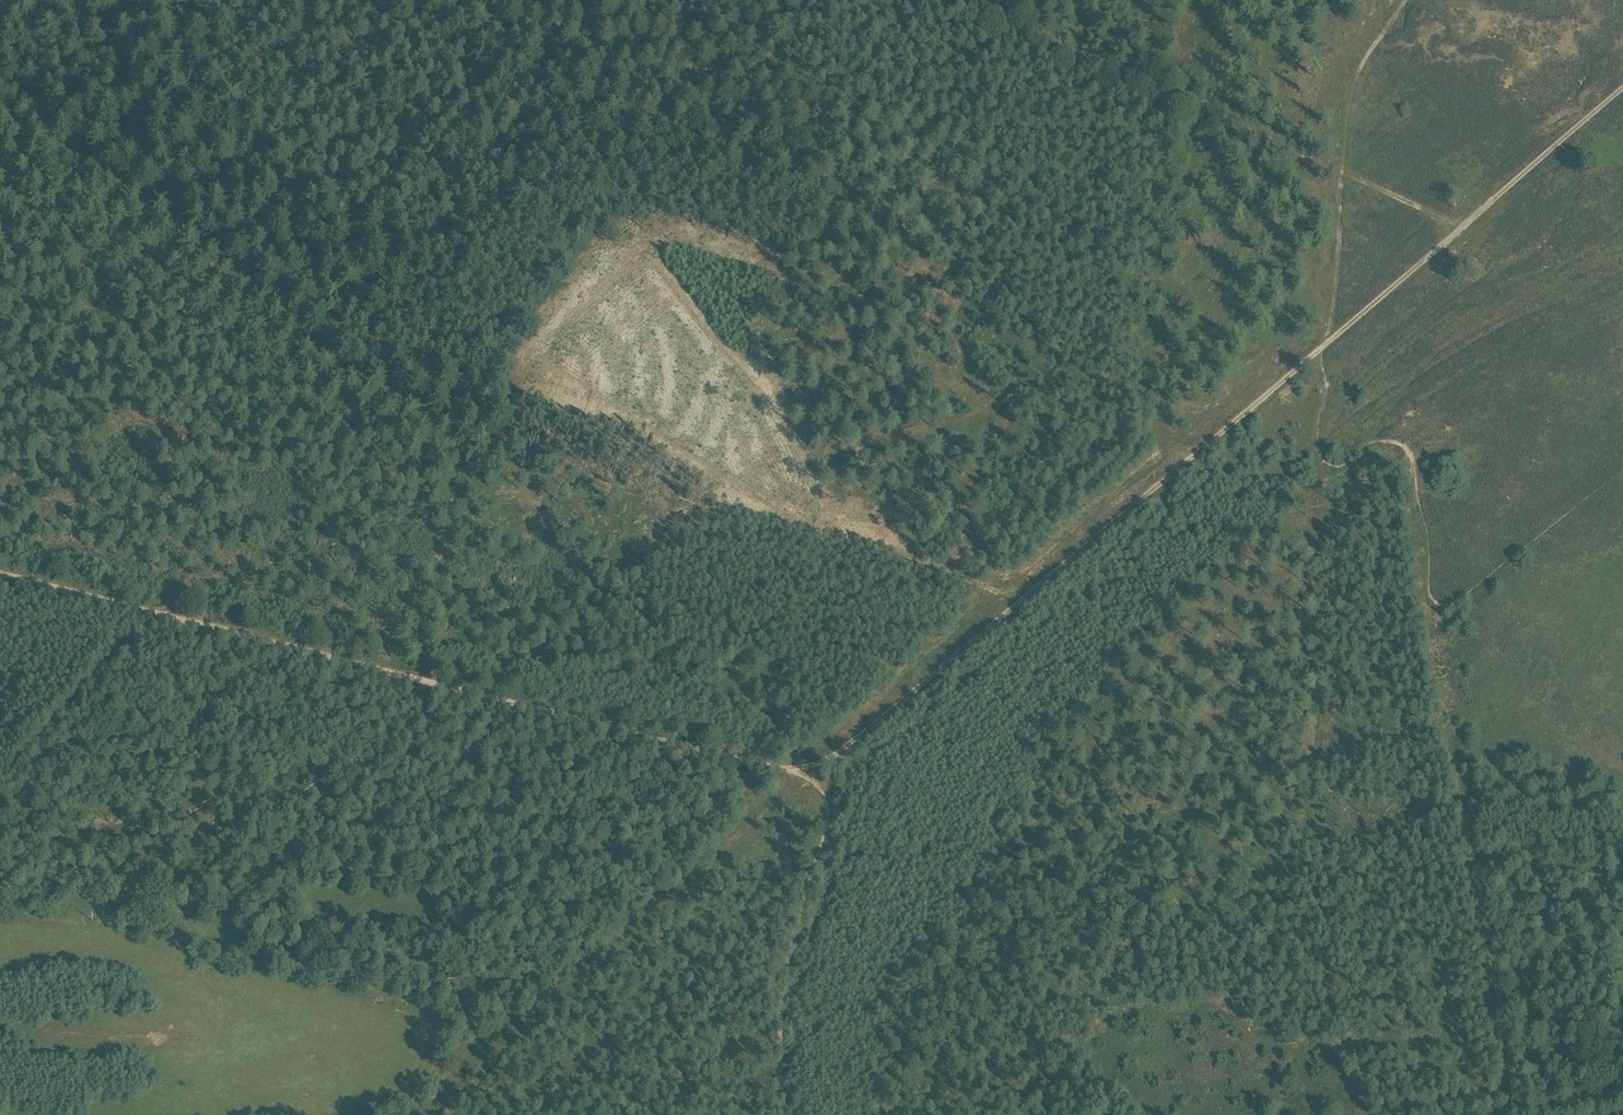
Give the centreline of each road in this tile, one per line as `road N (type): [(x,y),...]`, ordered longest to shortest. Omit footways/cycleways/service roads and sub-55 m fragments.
road 1 (track): [(0,124),(126,180),(291,329),(412,404),(586,478),(790,527),(1021,598)]
road 2 (track): [(1622,88),(811,775)]
road 3 (track): [(474,0),(609,91),(854,185),(955,195),(983,207),(1176,467)]
road 4 (track): [(811,775),(0,573)]
road 5 (track): [(1343,173),(952,0)]
road 6 (track): [(811,775),(825,824),(779,1008),(783,1114)]
road 7 (track): [(1343,173),(1323,365)]
road 8 (track): [(1343,173),(1460,226)]

